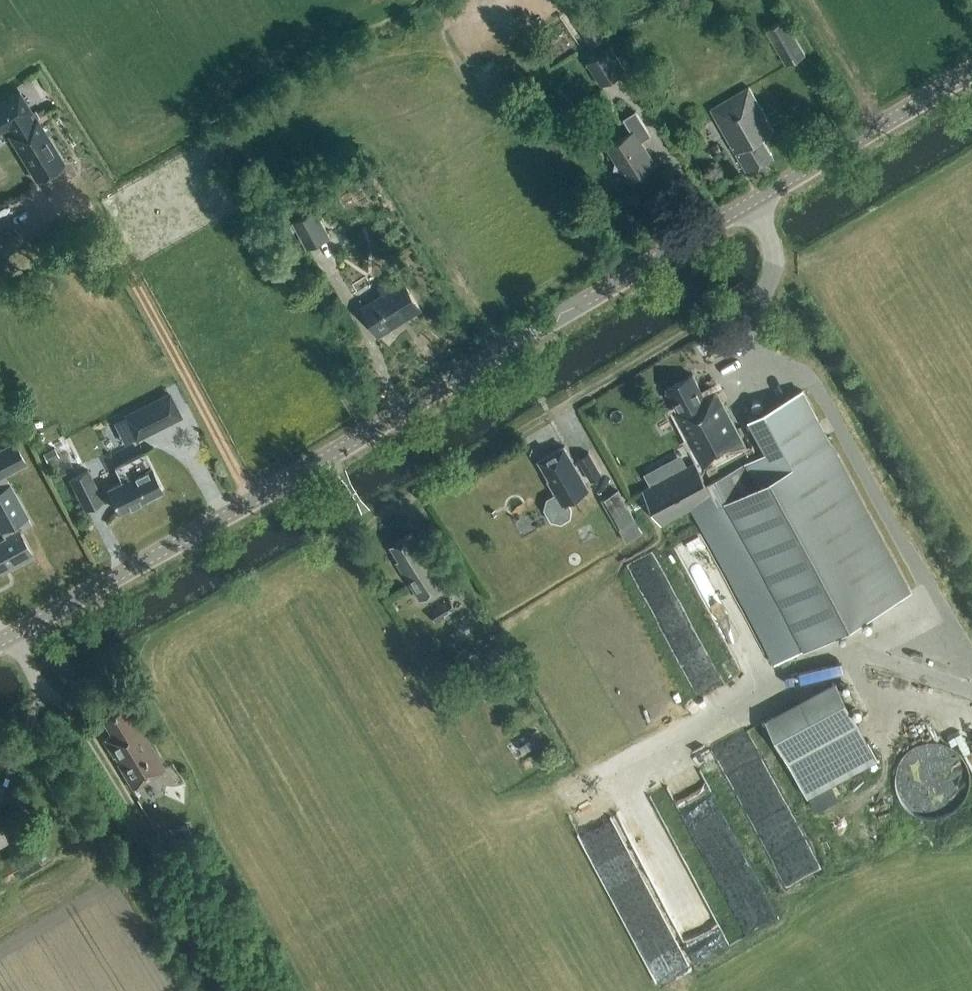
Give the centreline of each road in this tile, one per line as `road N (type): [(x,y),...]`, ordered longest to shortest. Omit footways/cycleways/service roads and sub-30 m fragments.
road 1 (tertiary): [(13,635),(971,68)]
road 2 (track): [(754,296),(370,517)]
road 3 (track): [(251,497),(167,332),(76,183)]
road 4 (track): [(43,693),(62,711),(234,990)]

